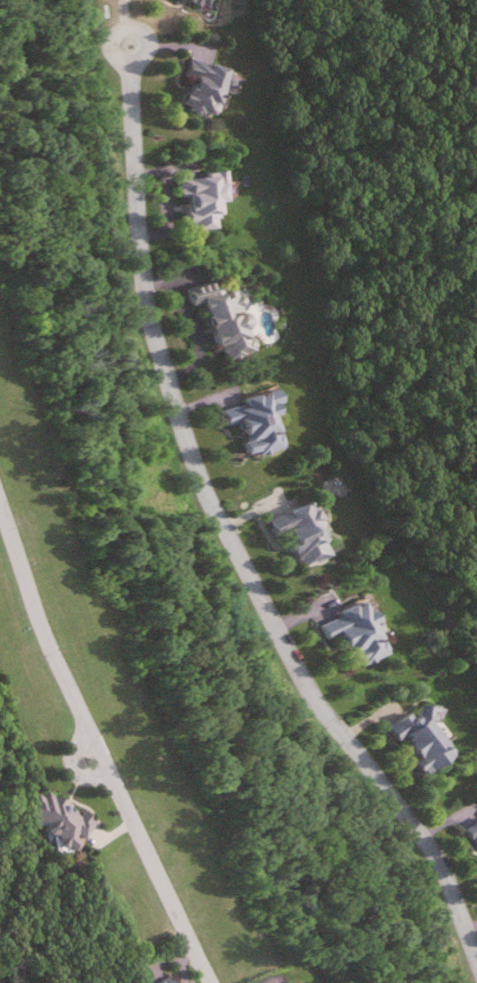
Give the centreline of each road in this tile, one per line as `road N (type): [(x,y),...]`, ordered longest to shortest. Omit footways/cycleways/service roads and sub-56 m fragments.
road 1 (residential): [(476,946),(430,843),(323,706),(212,494),(150,296),(131,45)]
road 2 (residential): [(0,482),(44,619),(216,982)]

